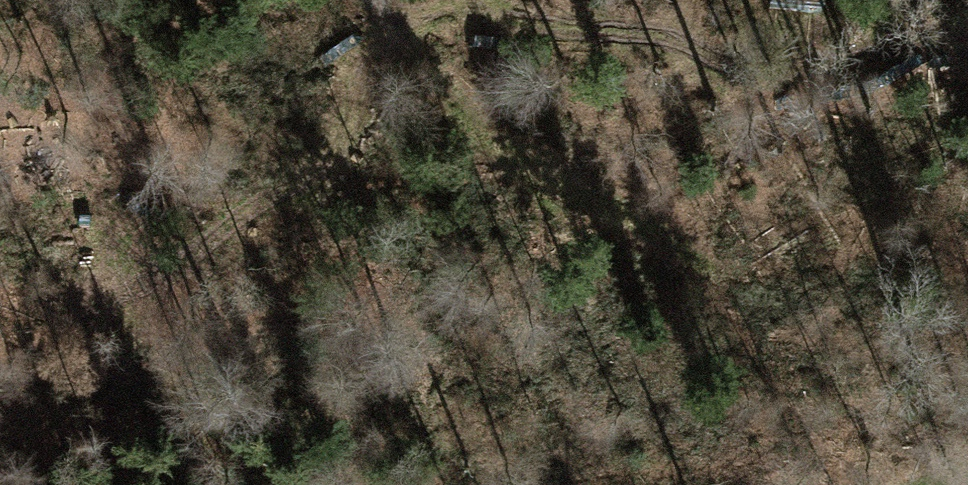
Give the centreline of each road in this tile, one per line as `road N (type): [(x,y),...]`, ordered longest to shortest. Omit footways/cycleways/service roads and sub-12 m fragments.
road 1 (track): [(368,13),(454,6),(550,26),(777,32),(905,12)]
road 2 (track): [(368,13),(369,68),(338,152),(71,336)]
road 3 (track): [(368,13),(445,89),(563,232),(645,380)]

